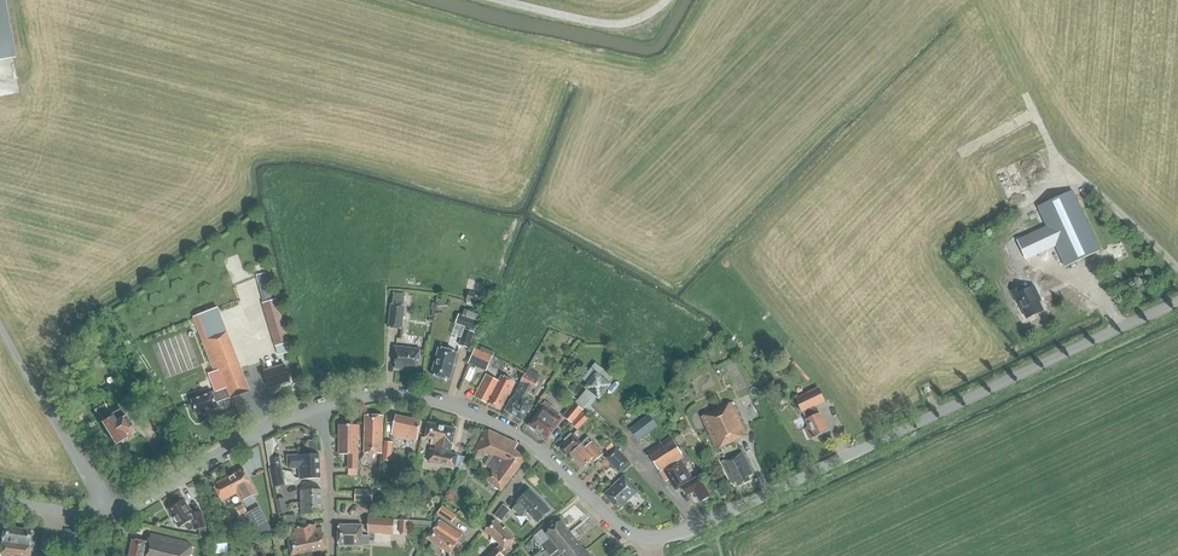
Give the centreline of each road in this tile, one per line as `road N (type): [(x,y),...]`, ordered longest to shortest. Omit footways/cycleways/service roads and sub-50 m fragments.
road 1 (tertiary): [(654,538),(692,528),(1177,302)]
road 2 (tertiary): [(49,509),(81,514),(127,506),(317,408)]
road 3 (tertiary): [(540,451),(488,418),(432,399),(375,393),(317,408)]
road 4 (track): [(666,0),(645,16),(609,25),(511,0)]
road 5 (residential): [(330,555),(328,454),(317,408)]
road 6 (tertiary): [(654,538),(622,529),(540,451)]
road 7 (residential): [(456,555),(540,451)]

